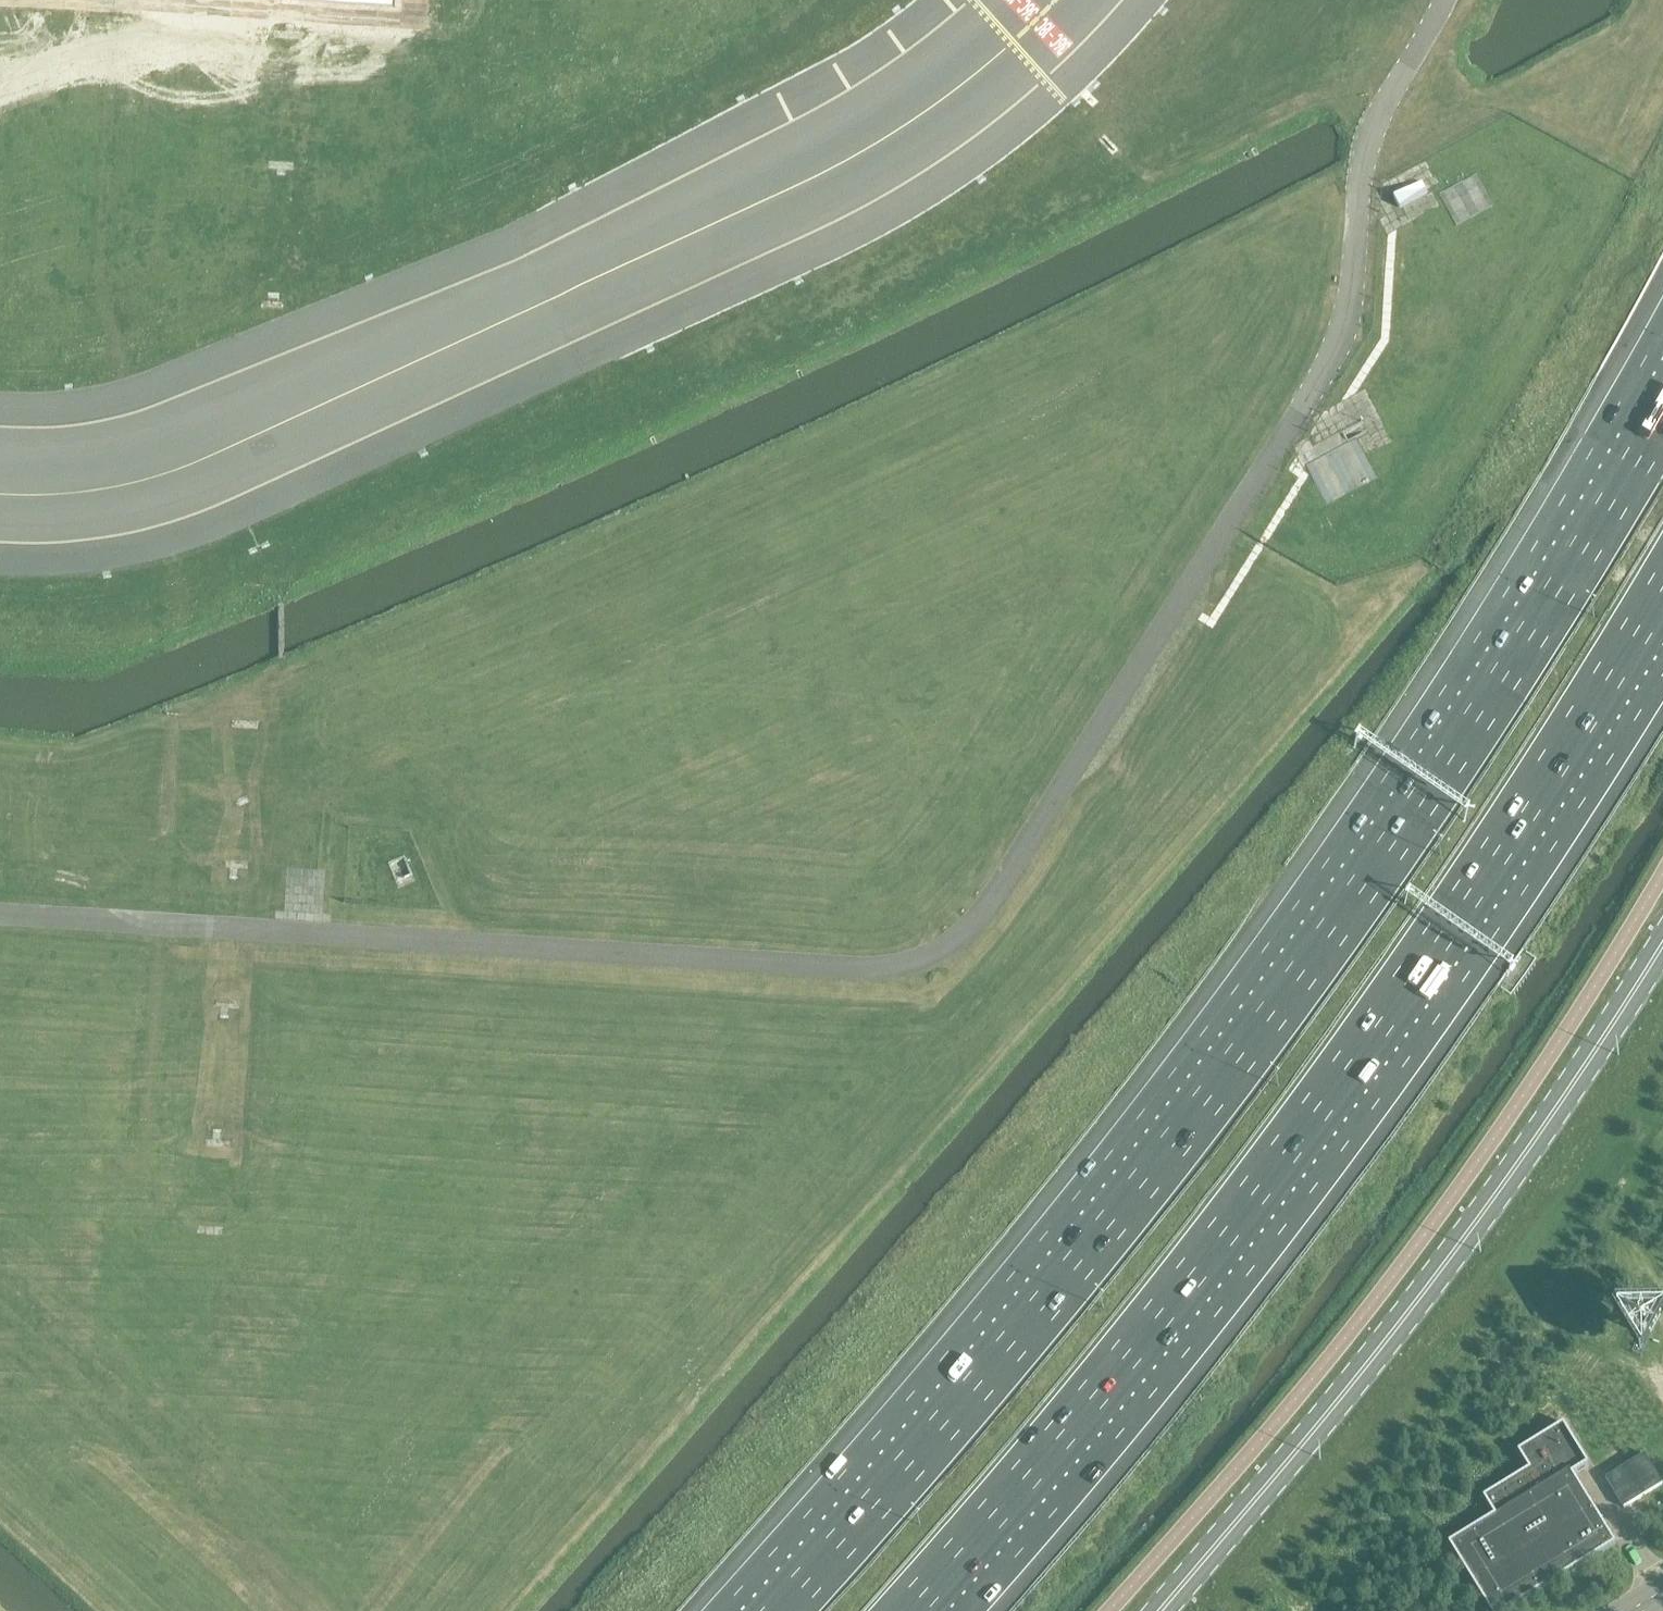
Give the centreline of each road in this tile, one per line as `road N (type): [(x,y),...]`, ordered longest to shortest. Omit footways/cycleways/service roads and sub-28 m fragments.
road 1 (motorway): [(1650,418),(1443,756),(1264,1014),(884,1495),(779,1610)]
road 2 (motorway): [(920,1610),(1351,1083),(1662,611)]
road 3 (tertiary): [(1260,1493),(1438,1274),(1662,944)]
road 4 (tertiary): [(1260,1493),(1149,1610)]
road 5 (tertiary): [(1171,1610),(1242,1528),(1260,1493)]

